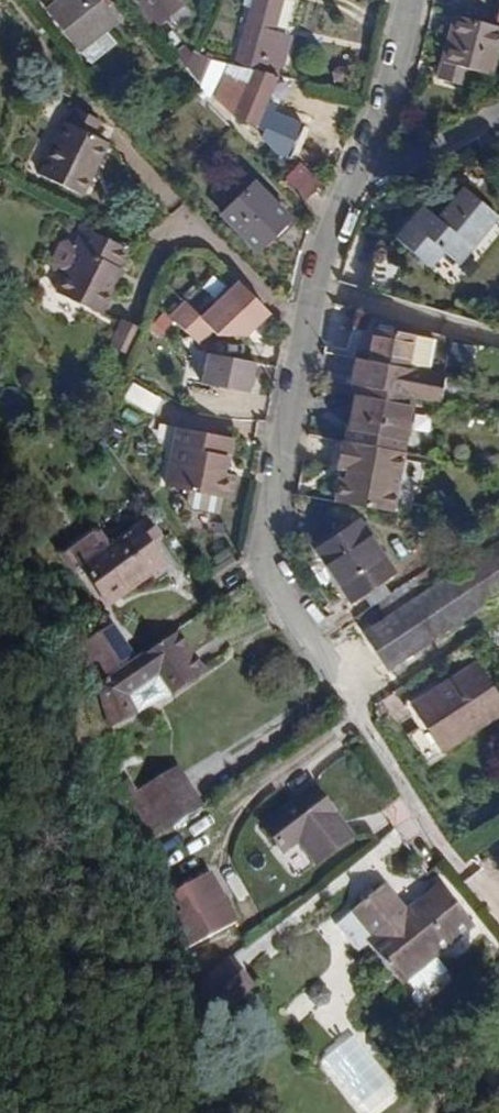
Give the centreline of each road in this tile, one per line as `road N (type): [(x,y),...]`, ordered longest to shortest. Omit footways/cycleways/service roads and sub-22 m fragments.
road 1 (residential): [(349,196),(321,284),(272,542),(273,581),(498,889)]
road 2 (residential): [(412,0),(389,109),(349,196)]
road 3 (residential): [(349,196),(395,183),(498,126)]

